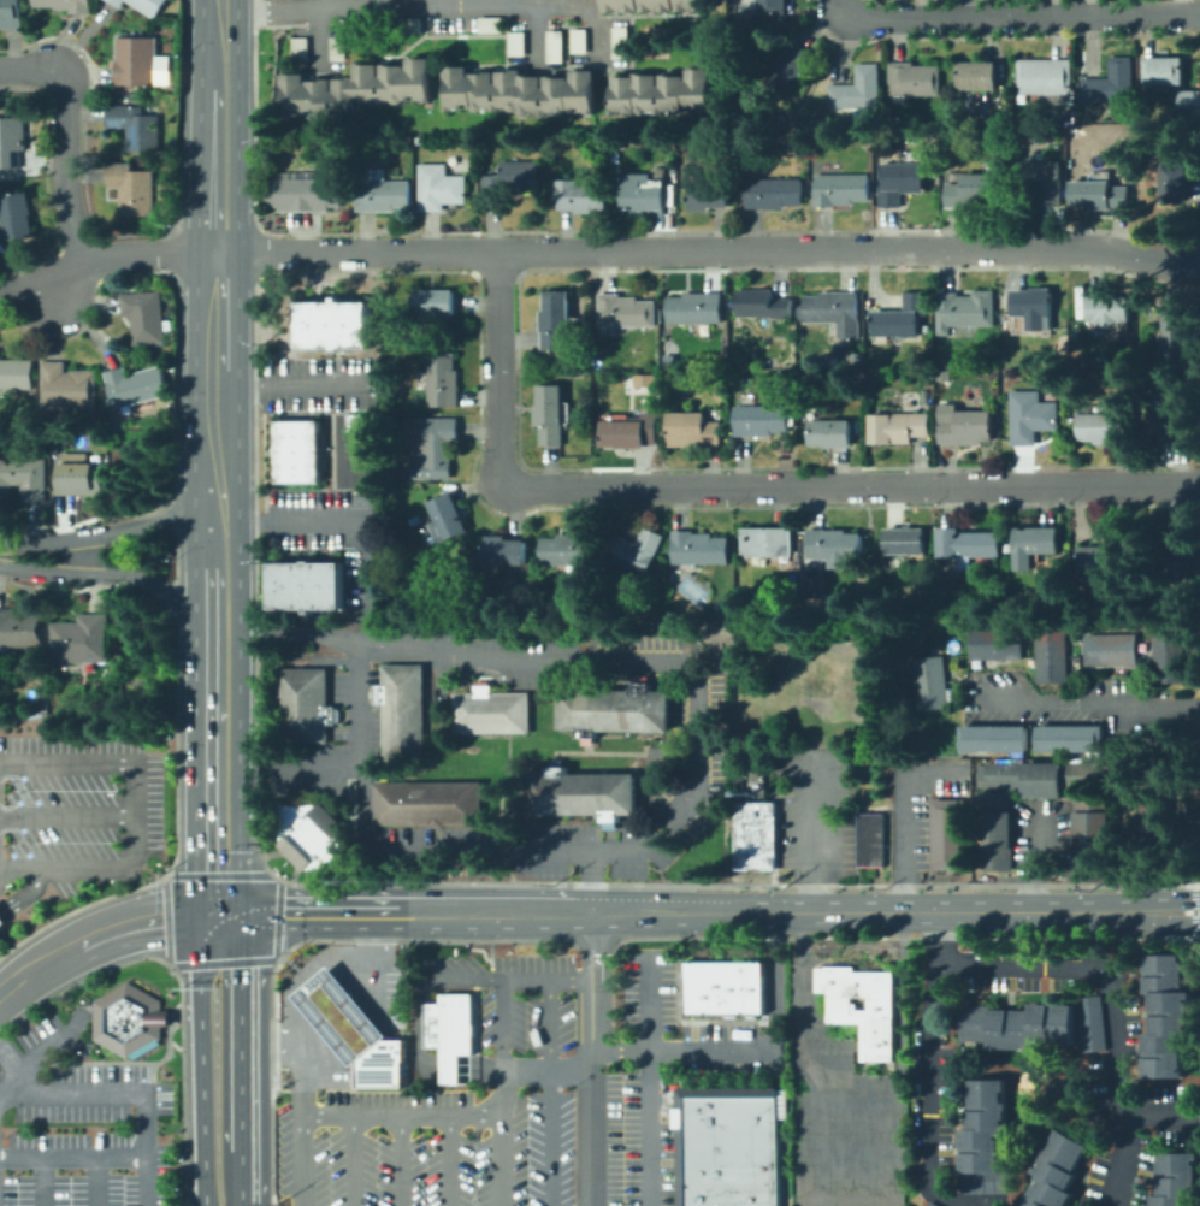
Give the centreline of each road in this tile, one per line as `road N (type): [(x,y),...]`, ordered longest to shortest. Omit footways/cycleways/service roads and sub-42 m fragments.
road 1 (residential): [(1199,259),(1071,246),(219,252),(85,261),(48,284),(0,293)]
road 2 (residential): [(1199,484),(522,487),(508,481),(499,456),(497,252)]
road 3 (secondary): [(1160,910),(575,914)]
road 4 (residential): [(1199,15),(856,20),(841,0)]
road 5 (primary): [(217,911),(197,963),(203,1205)]
road 6 (primary): [(215,651),(217,911)]
road 7 (residential): [(85,261),(67,185),(65,70),(0,70)]
road 8 (residential): [(0,567),(146,577),(169,591),(215,651)]
road 9 (primary): [(240,1151),(240,959),(217,911)]
road 10 (residential): [(215,473),(164,516),(131,527),(0,544)]
road 11 (primary): [(219,252),(215,473)]
road 12 (primary): [(220,37),(219,252)]
road 13 (secondary): [(401,911),(217,911)]
road 14 (primary): [(215,473),(215,651)]
road 15 (secondary): [(575,914),(401,911)]
road 16 (tertiary): [(217,911),(134,921),(79,941)]

